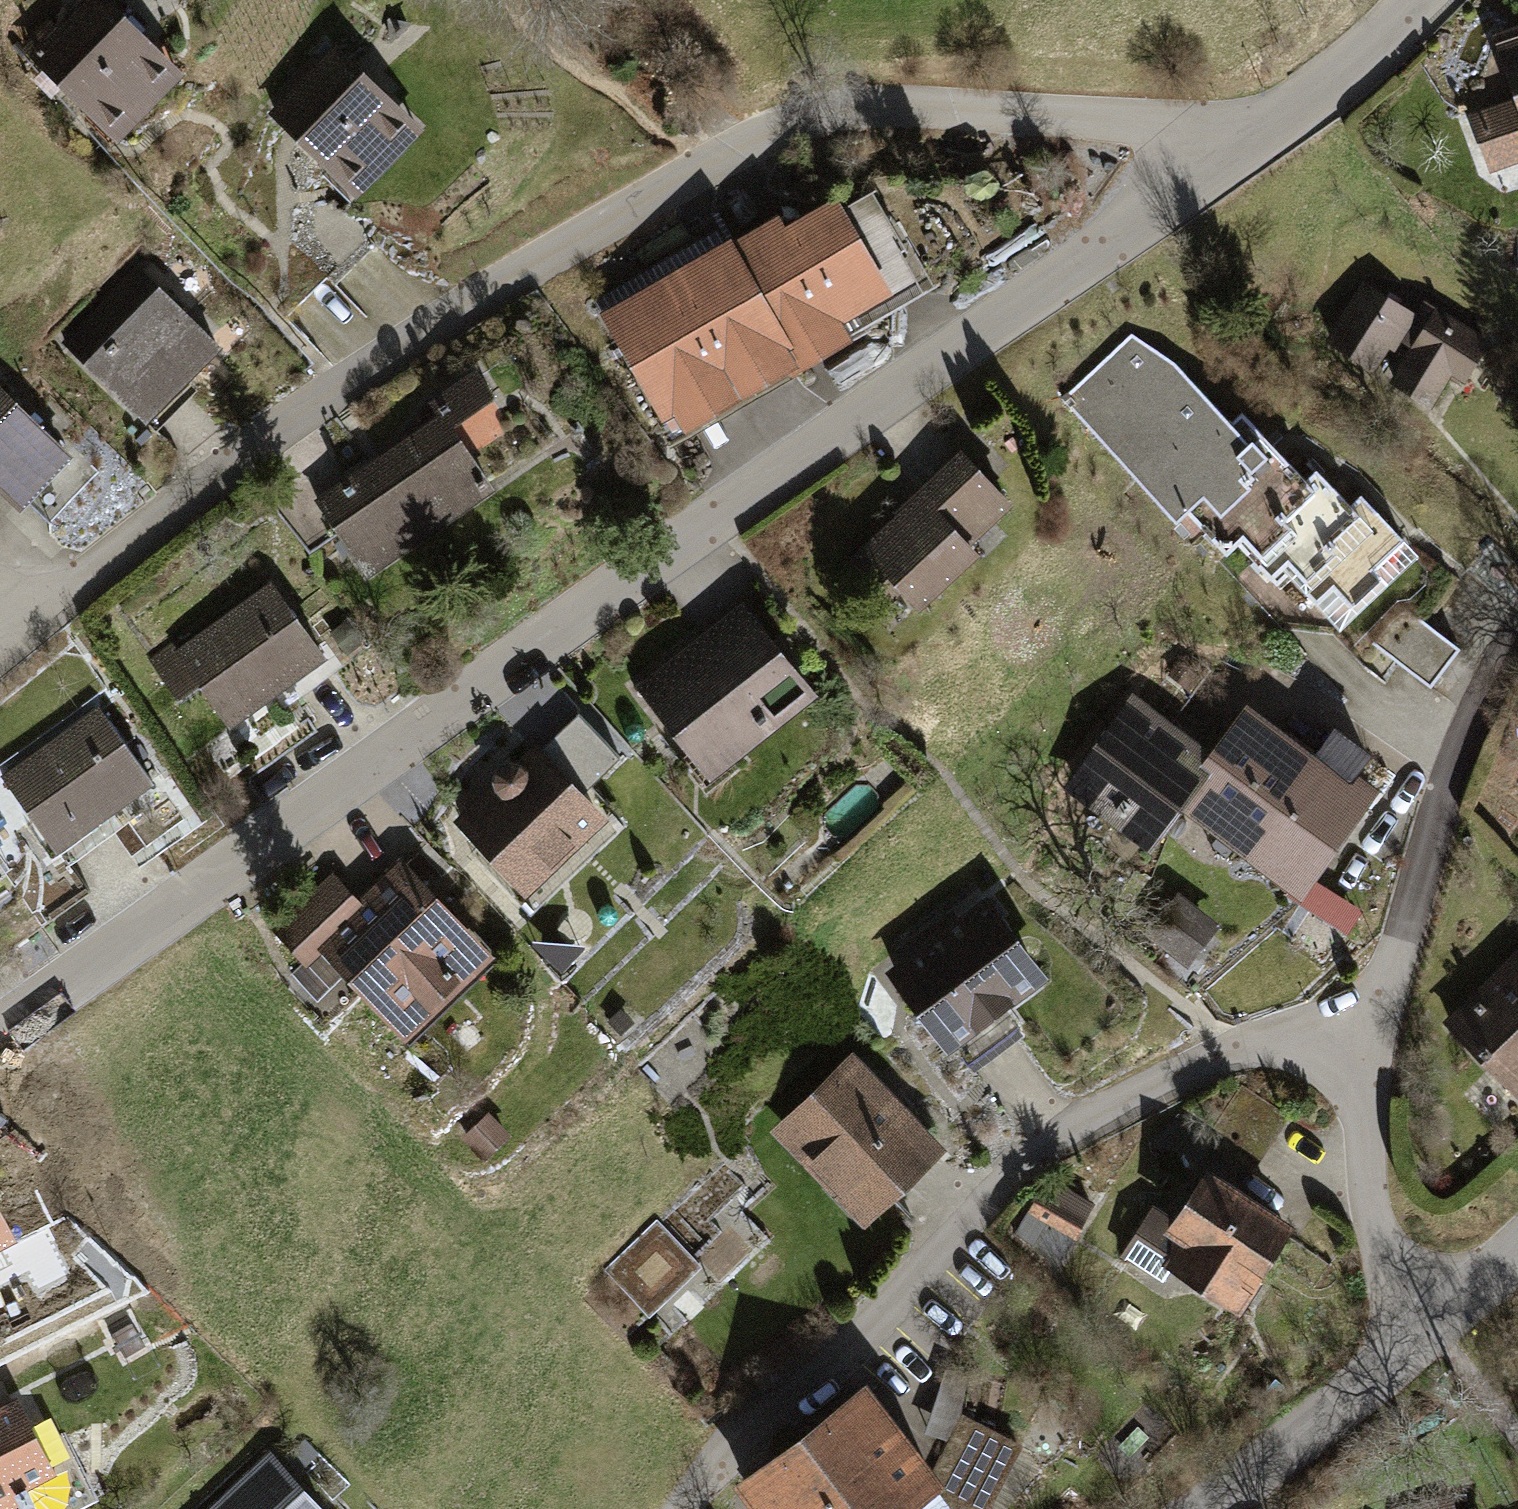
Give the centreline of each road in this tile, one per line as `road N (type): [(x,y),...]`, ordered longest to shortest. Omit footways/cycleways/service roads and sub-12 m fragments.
road 1 (residential): [(1270,138),(0,1044)]
road 2 (residential): [(23,619),(381,351),(793,131),(943,116),(1270,138)]
road 3 (residential): [(1342,1045),(1220,1062),(1066,1136),(671,1508)]
road 4 (residential): [(1517,647),(1449,753),(1342,1045)]
road 5 (residential): [(1342,1045),(1380,1263),(1434,1329)]
road 6 (residential): [(1434,1329),(1197,1508)]
road 7 (residential): [(1410,0),(1270,138)]
road 8 (residential): [(1517,1243),(1434,1329)]

